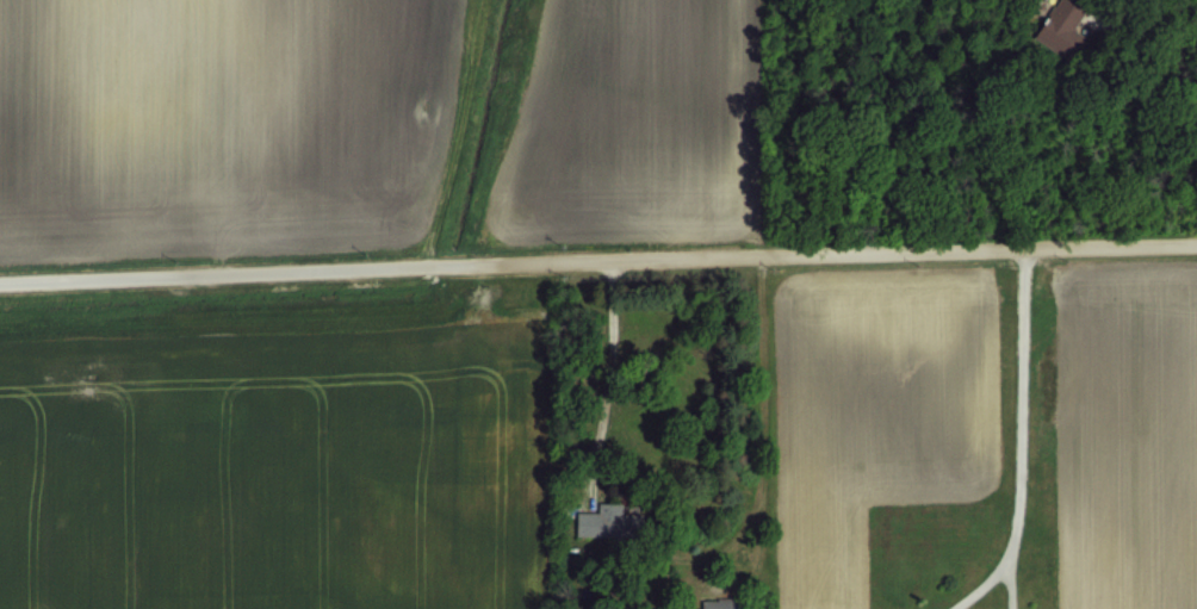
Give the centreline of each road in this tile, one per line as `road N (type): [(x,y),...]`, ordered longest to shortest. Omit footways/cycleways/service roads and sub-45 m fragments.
road 1 (tertiary): [(0,277),(1196,246)]

